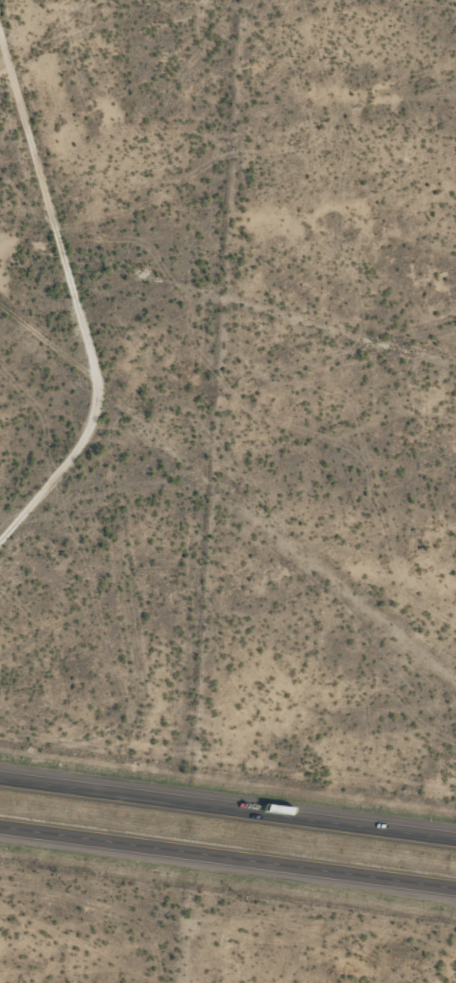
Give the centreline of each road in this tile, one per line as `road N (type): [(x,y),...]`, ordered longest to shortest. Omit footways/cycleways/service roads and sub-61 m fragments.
road 1 (primary): [(455,842),(0,780)]
road 2 (primary): [(0,829),(455,890)]

